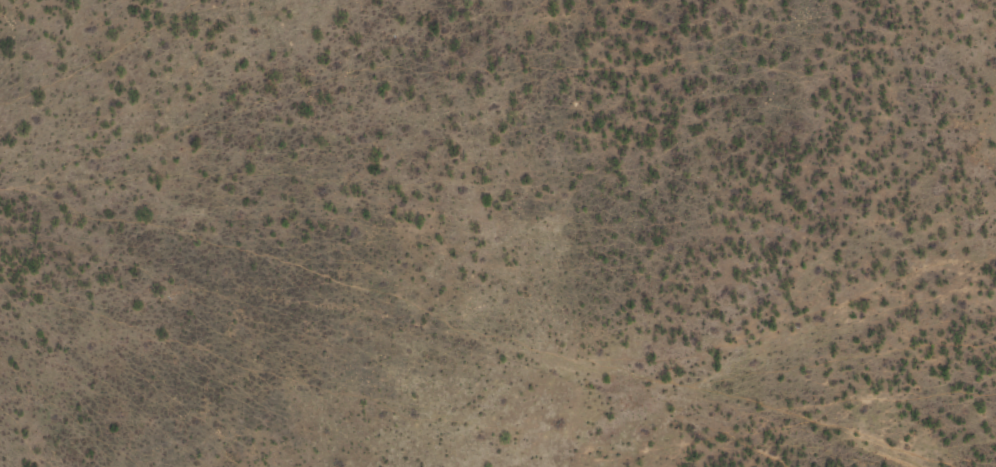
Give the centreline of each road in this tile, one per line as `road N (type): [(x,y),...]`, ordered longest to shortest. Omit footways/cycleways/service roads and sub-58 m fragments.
road 1 (residential): [(814,466),(234,307),(0,191)]

